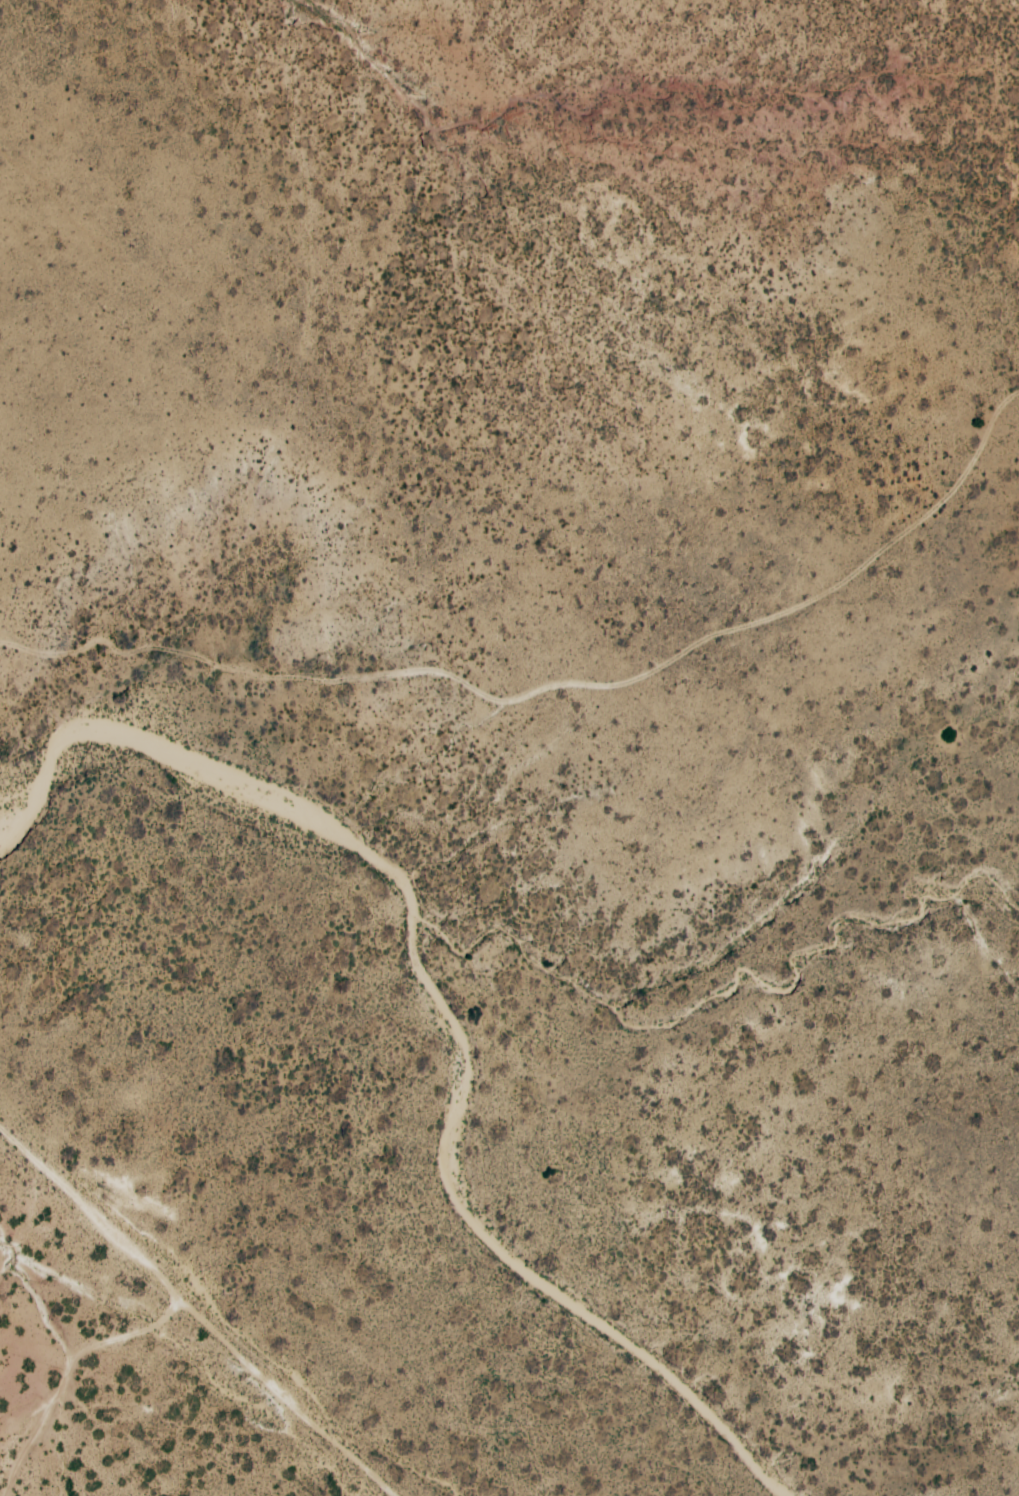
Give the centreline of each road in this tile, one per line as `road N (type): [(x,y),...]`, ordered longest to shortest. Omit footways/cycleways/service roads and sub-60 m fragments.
road 1 (track): [(20,1495),(25,1441),(70,1396),(190,1332),(198,1271),(100,1181),(0,1127)]

